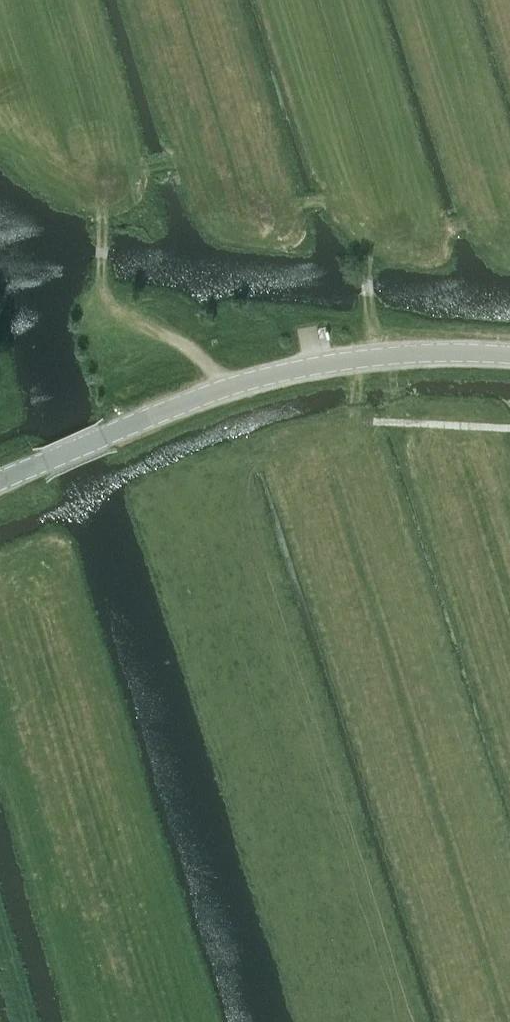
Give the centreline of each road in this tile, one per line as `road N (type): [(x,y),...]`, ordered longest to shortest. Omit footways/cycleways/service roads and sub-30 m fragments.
road 1 (unclassified): [(0,481),(257,382),(377,356),(509,364)]

